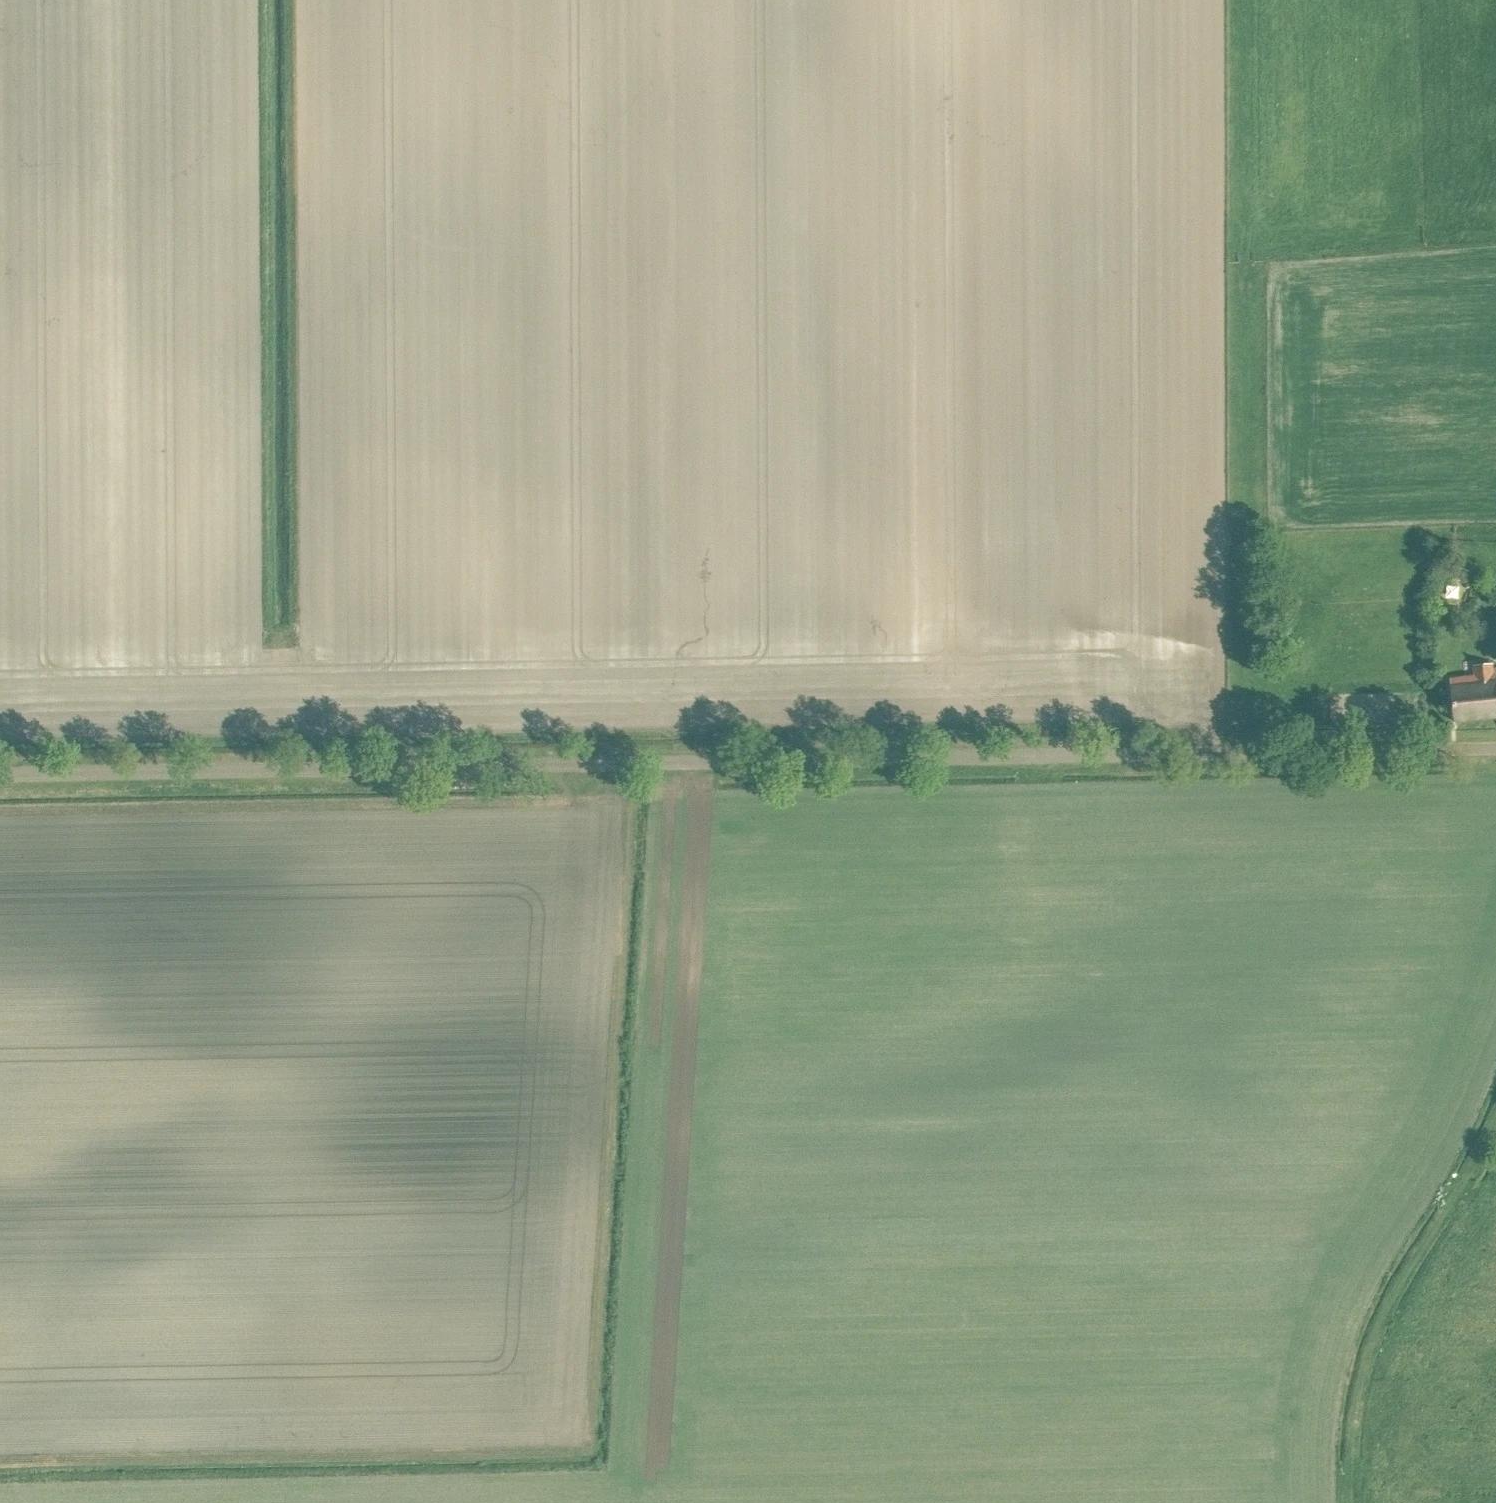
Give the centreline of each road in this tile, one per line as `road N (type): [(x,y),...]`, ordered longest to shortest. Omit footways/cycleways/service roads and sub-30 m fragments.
road 1 (unclassified): [(0,775),(1495,746)]

